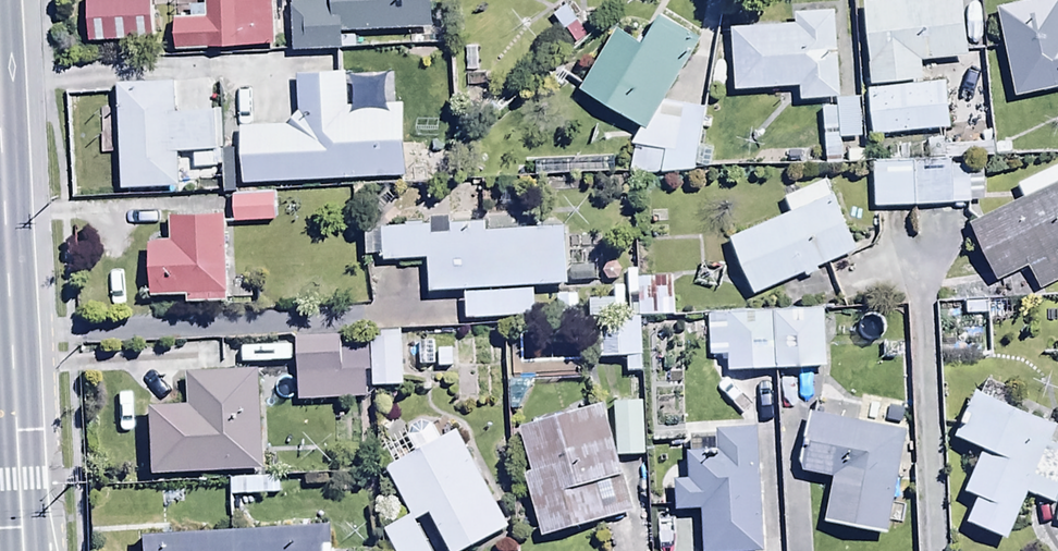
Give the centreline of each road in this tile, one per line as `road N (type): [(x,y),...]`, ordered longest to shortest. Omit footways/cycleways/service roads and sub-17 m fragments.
road 1 (secondary): [(21,550),(0,158)]

